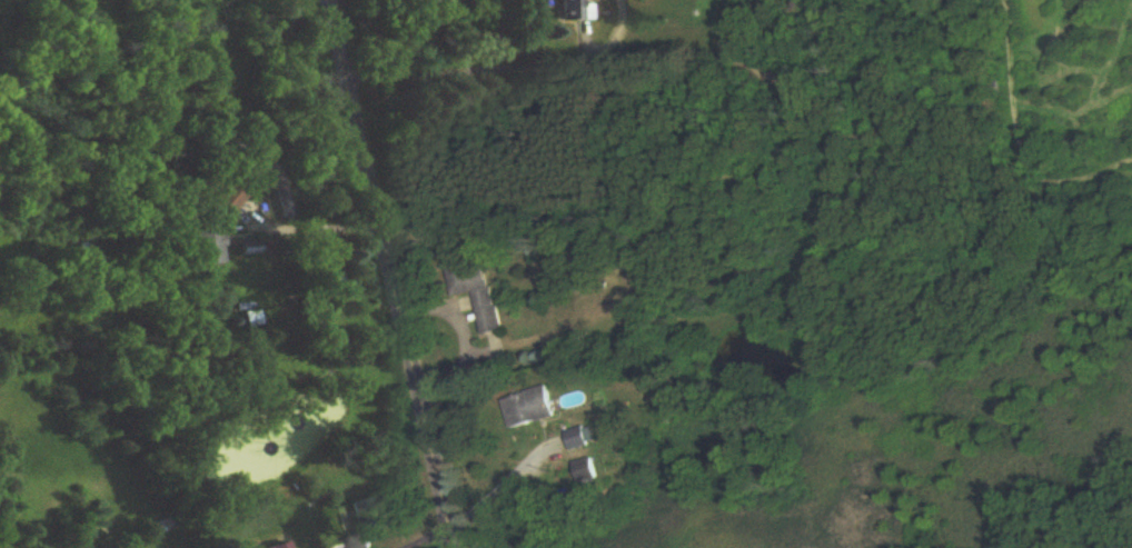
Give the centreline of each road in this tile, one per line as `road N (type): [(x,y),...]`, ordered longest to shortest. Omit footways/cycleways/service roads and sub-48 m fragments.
road 1 (residential): [(457,547),(331,0)]

